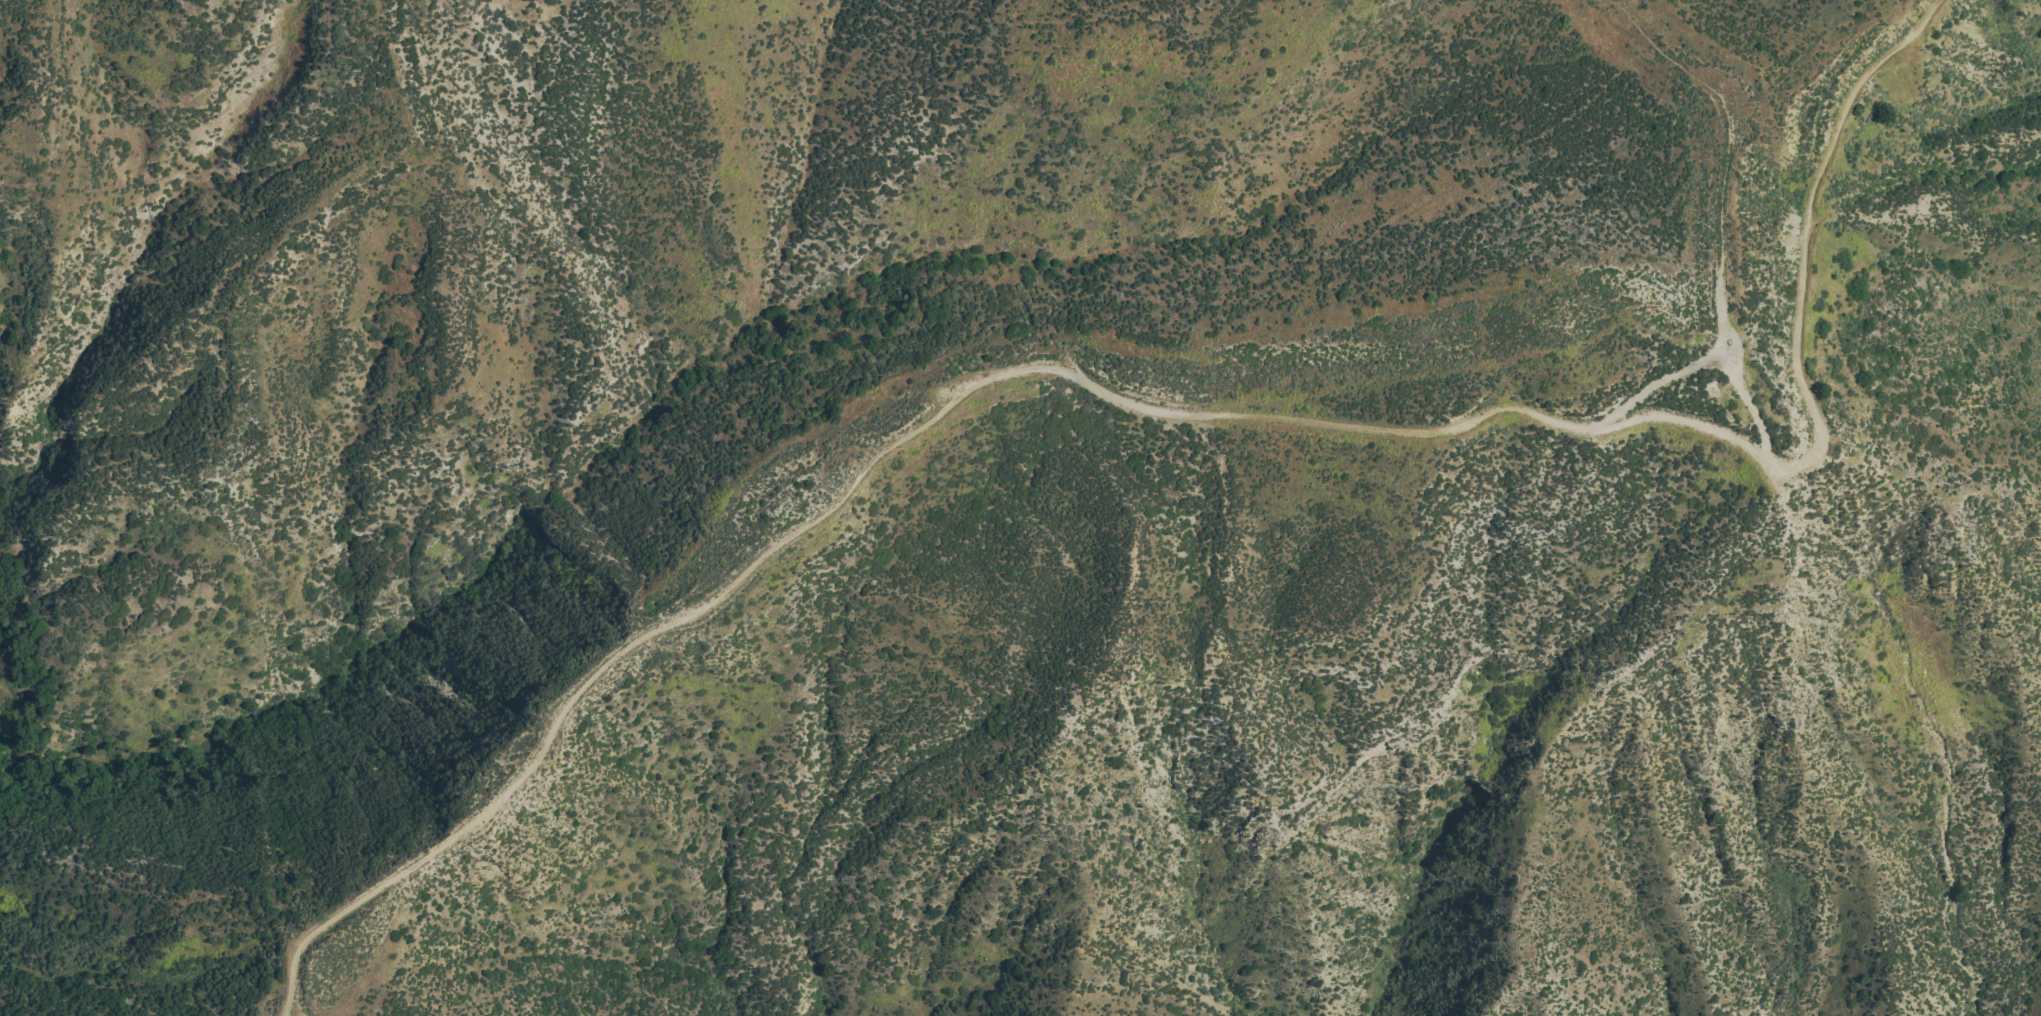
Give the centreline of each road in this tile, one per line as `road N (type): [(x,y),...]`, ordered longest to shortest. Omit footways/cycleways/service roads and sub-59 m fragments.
road 1 (track): [(282,1015),(304,942),(485,814),(534,764),(570,697),(592,674),(648,632),(714,599),(842,496),(881,450),(990,377),(1047,366),(1169,412),(1421,431),(1504,405),(1598,429),(1666,416),(1724,433),(1773,465),(1810,456),(1822,435),(1795,352),(1811,187),(1855,84),(1937,0)]
road 2 (track): [(1585,428),(1721,350),(1721,279)]
road 3 (track): [(1721,350),(1765,435),(1764,461)]

